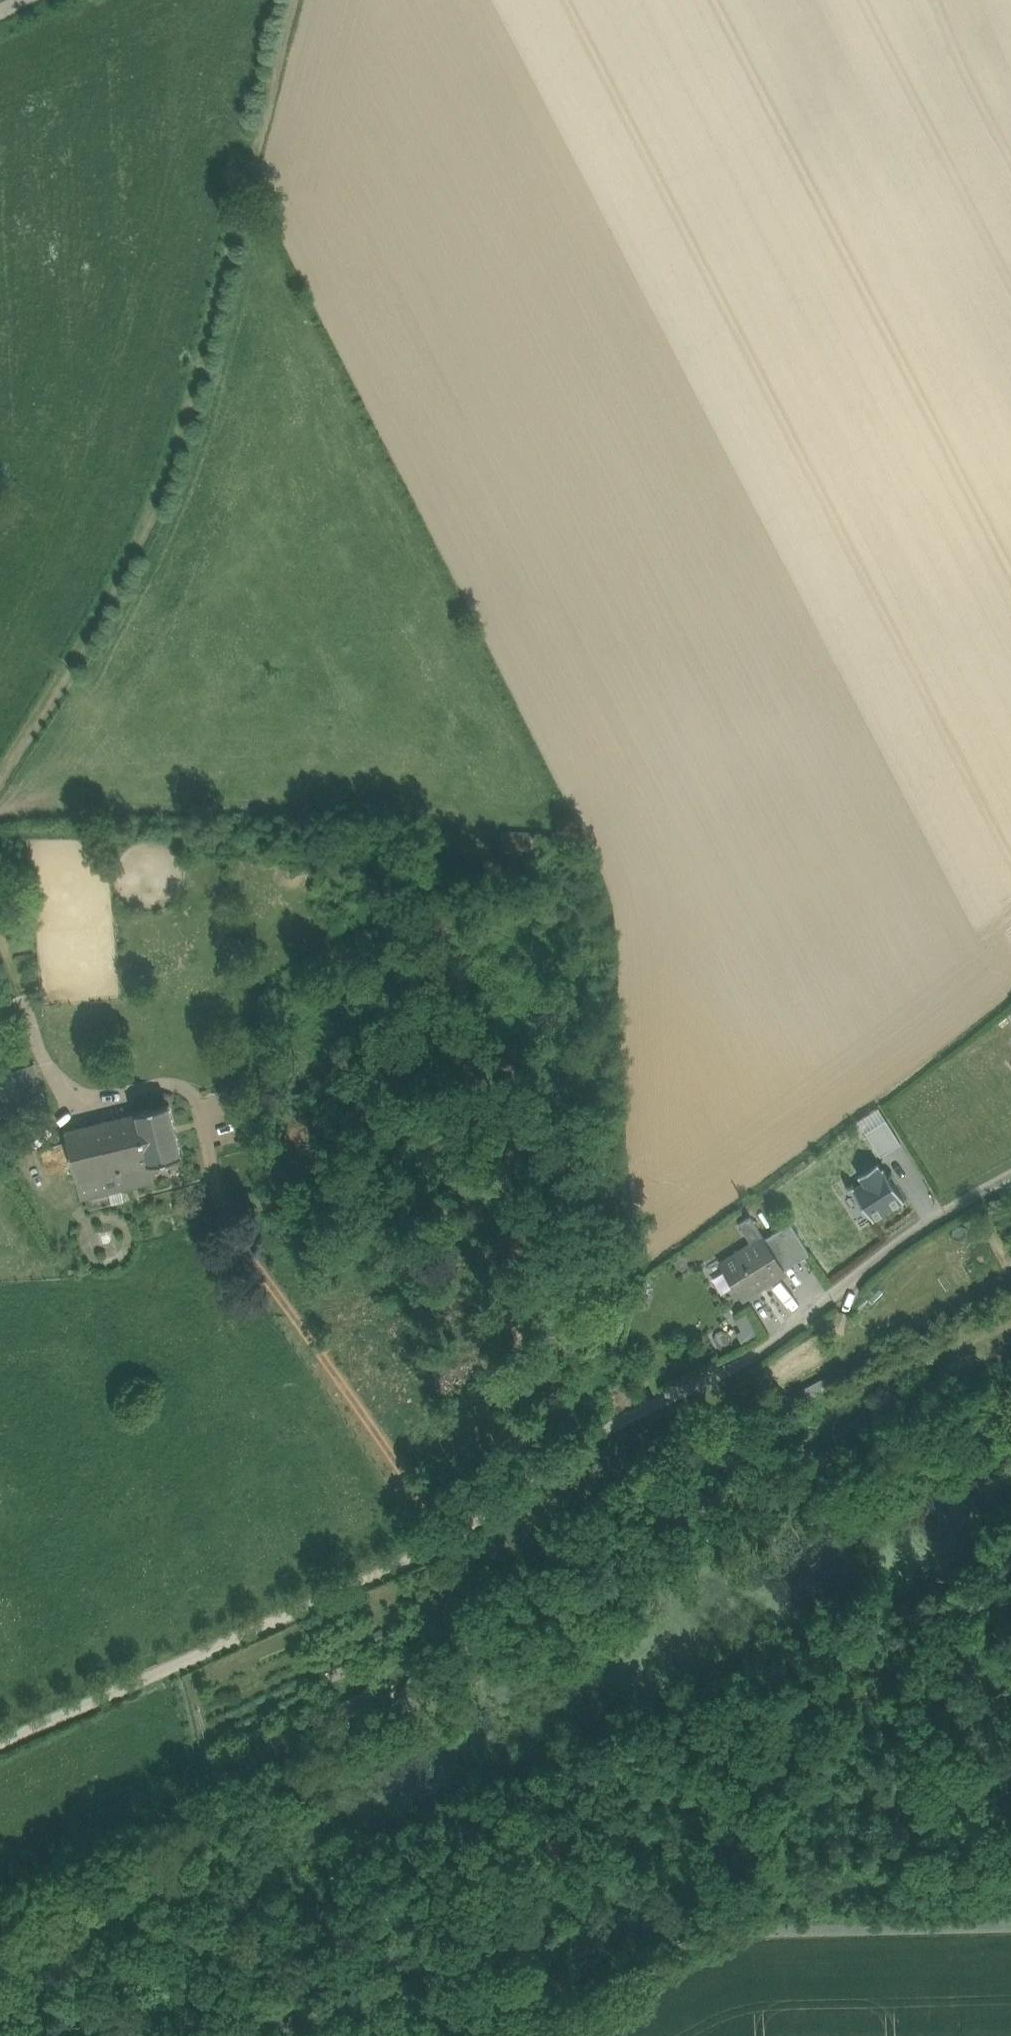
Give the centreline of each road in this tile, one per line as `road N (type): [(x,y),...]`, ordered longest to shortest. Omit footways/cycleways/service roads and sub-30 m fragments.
road 1 (track): [(299,0),(224,350),(152,558),(0,808)]
road 2 (track): [(0,913),(30,1012),(72,1102),(92,1107),(176,1090),(194,1097),(246,1258),(453,1539)]
road 3 (track): [(0,1744),(453,1539),(602,1427)]
road 4 (unclassified): [(1010,1927),(718,1934),(535,2035)]
road 5 (unclassified): [(602,1427),(767,1353),(875,1261),(1010,1176)]

